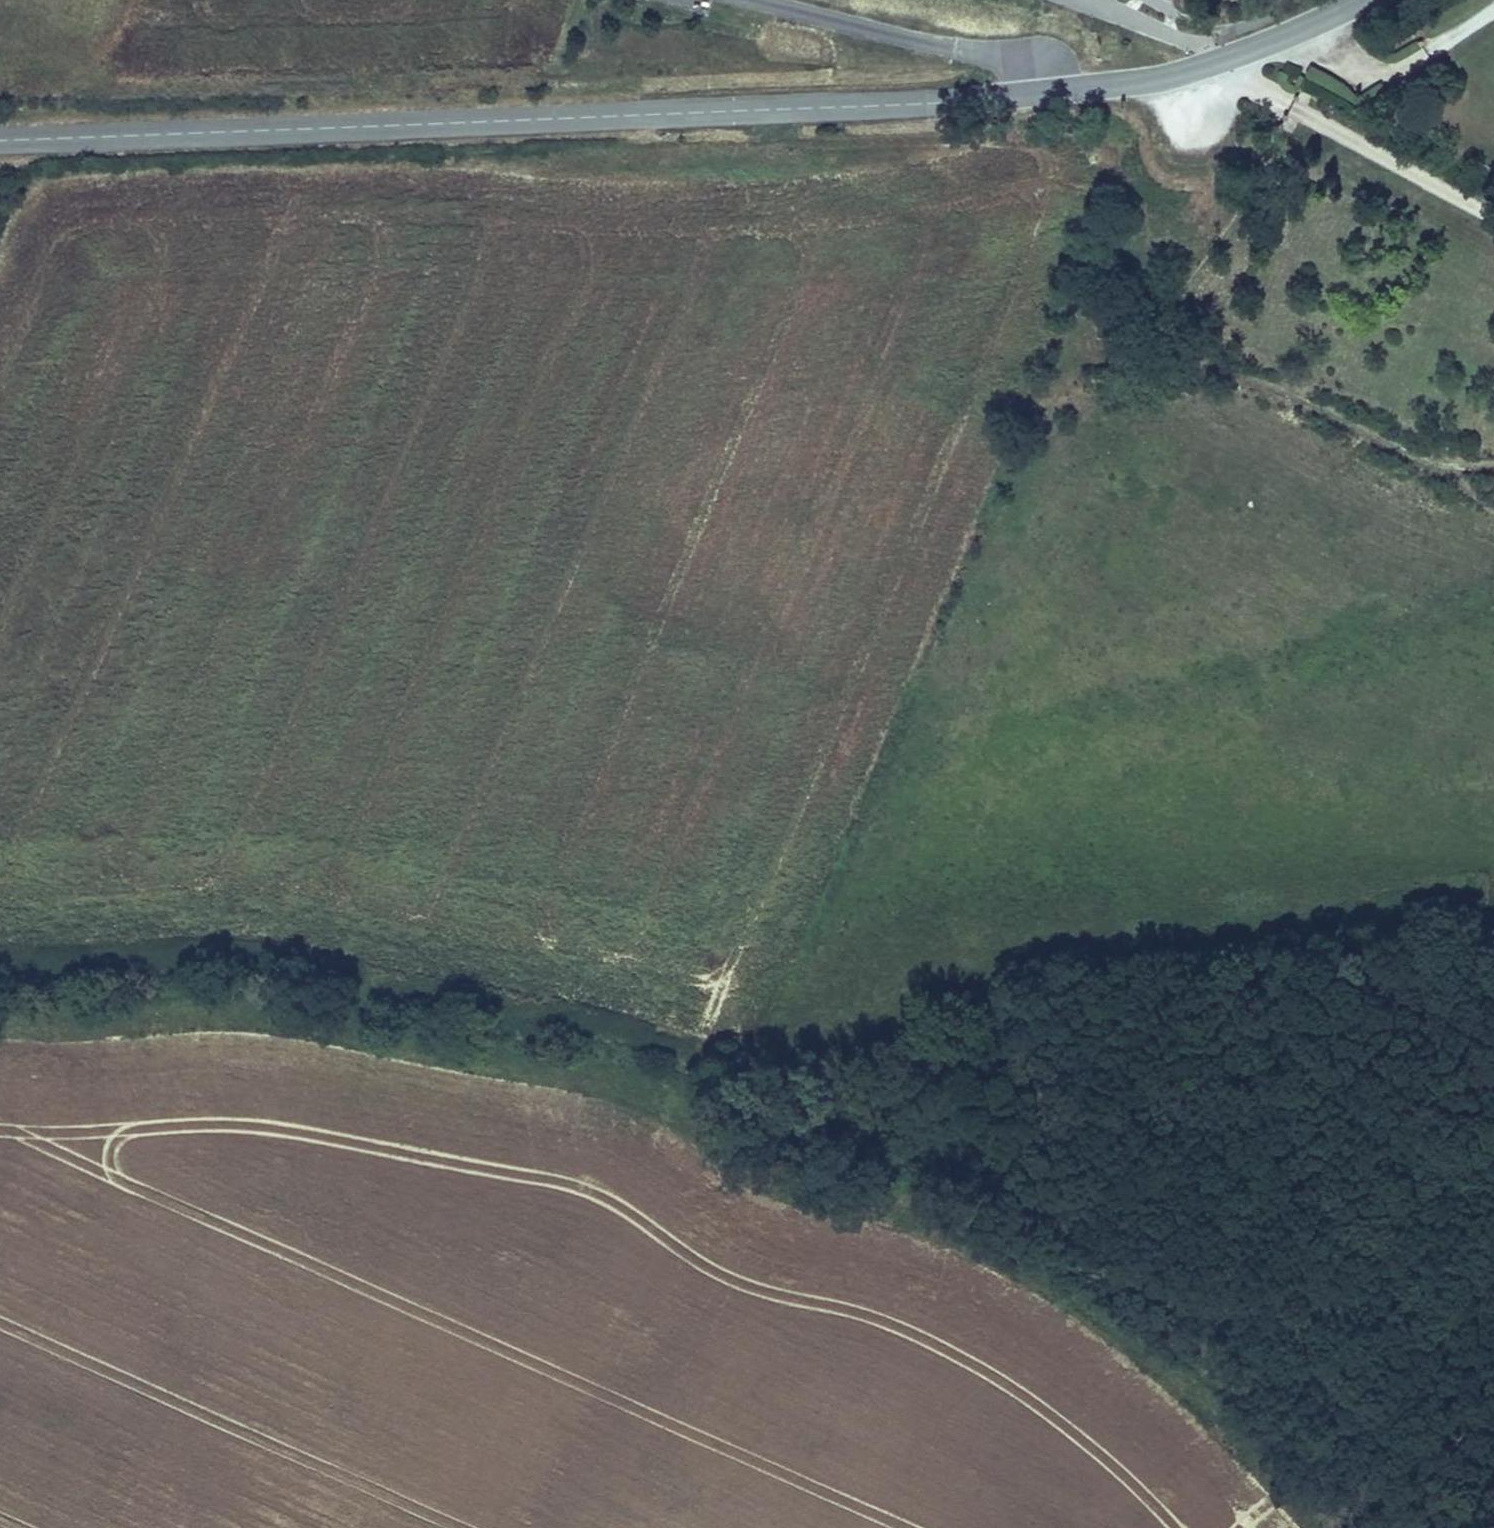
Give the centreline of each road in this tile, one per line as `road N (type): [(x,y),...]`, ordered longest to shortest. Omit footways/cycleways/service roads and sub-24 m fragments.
road 1 (tertiary): [(0,139),(950,101),(1169,79),(1369,0)]
road 2 (track): [(1221,63),(1493,230)]
road 3 (track): [(1493,7),(1411,63),(1383,72),(1295,34)]

